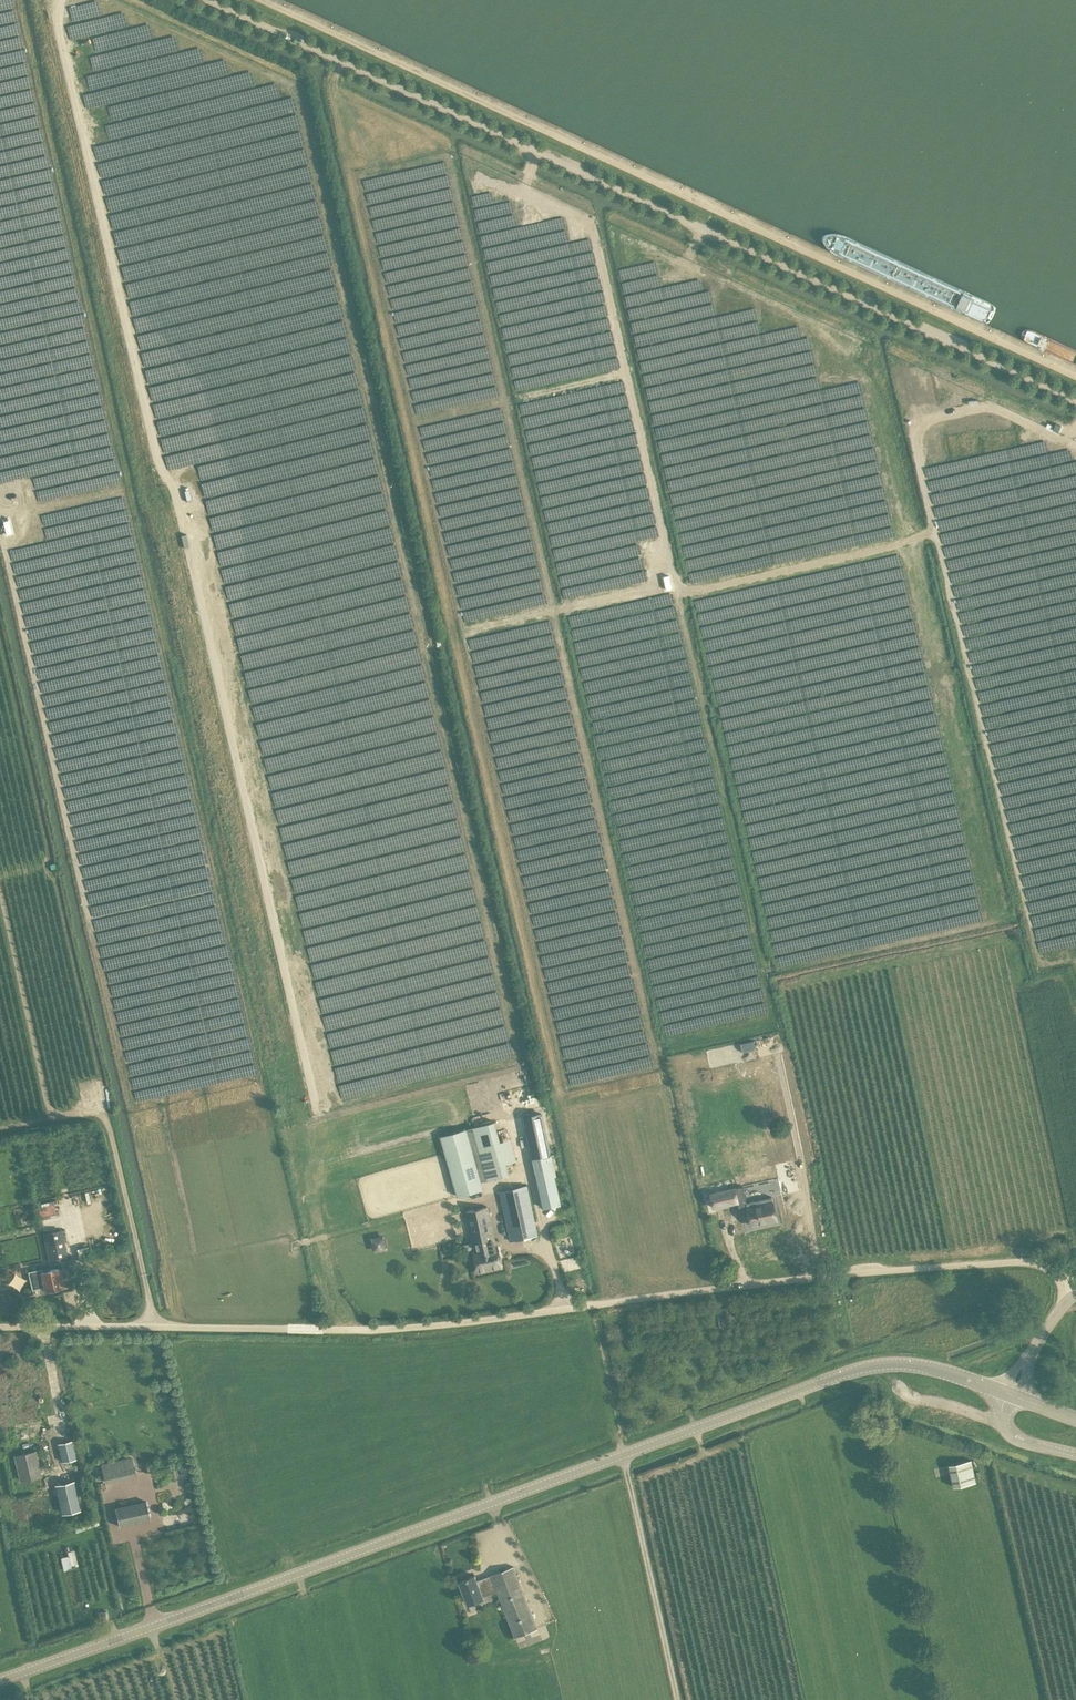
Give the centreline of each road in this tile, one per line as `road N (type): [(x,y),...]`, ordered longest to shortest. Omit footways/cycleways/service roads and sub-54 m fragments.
road 1 (unclassified): [(0,1327),(400,1328),(841,1274),(1020,1262),(1045,1265),(1074,1293)]
road 2 (tertiary): [(1008,1395),(931,1367),(875,1363),(847,1370),(0,1680)]
road 3 (unclassified): [(1075,401),(208,0)]
road 4 (track): [(622,1456),(676,1699)]
road 5 (unclassified): [(1008,1395),(1074,1293)]

